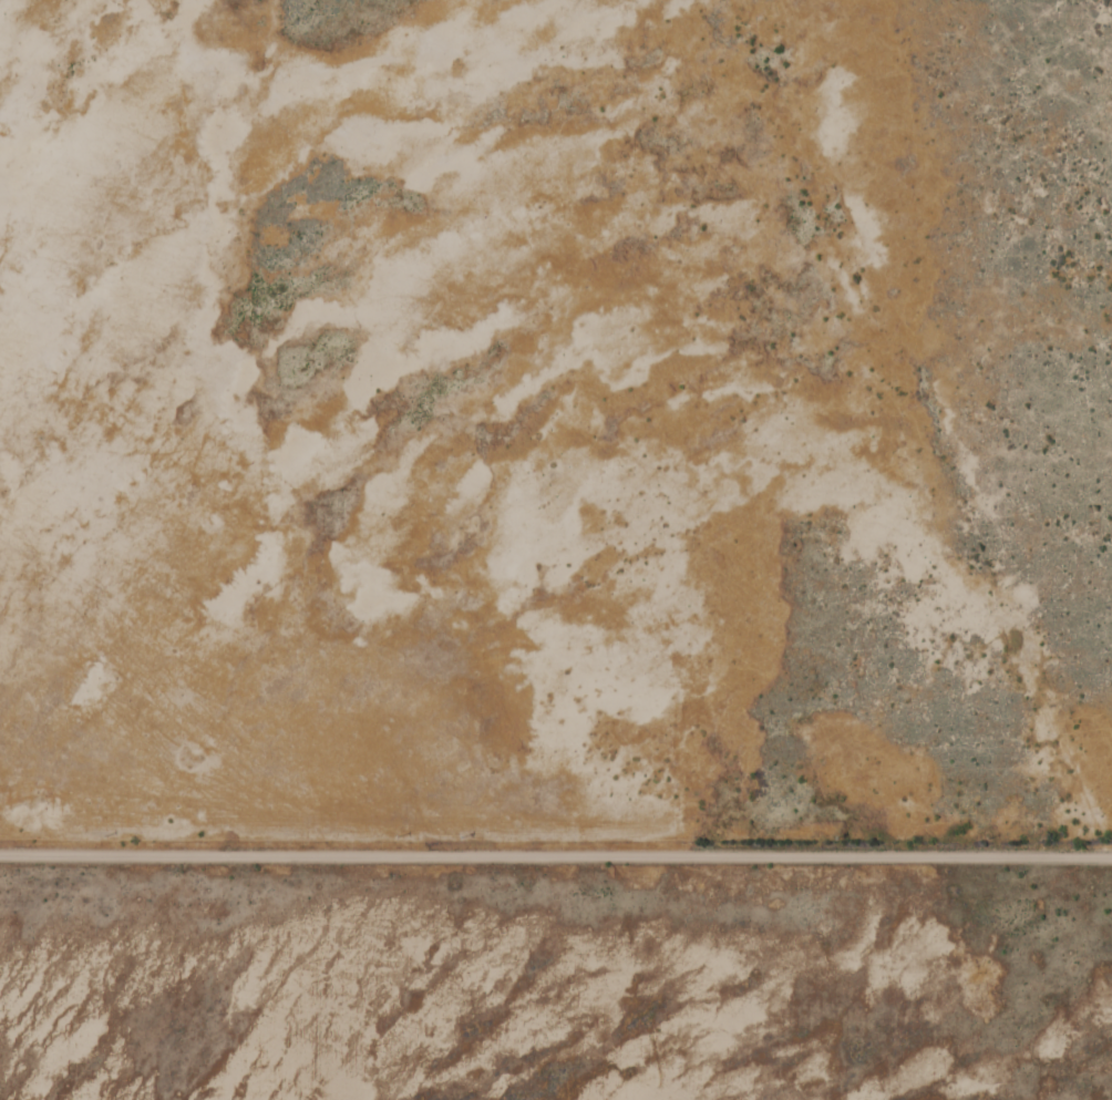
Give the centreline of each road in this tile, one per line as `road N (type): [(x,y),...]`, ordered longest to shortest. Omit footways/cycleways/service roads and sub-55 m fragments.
road 1 (residential): [(0,849),(1111,849)]

